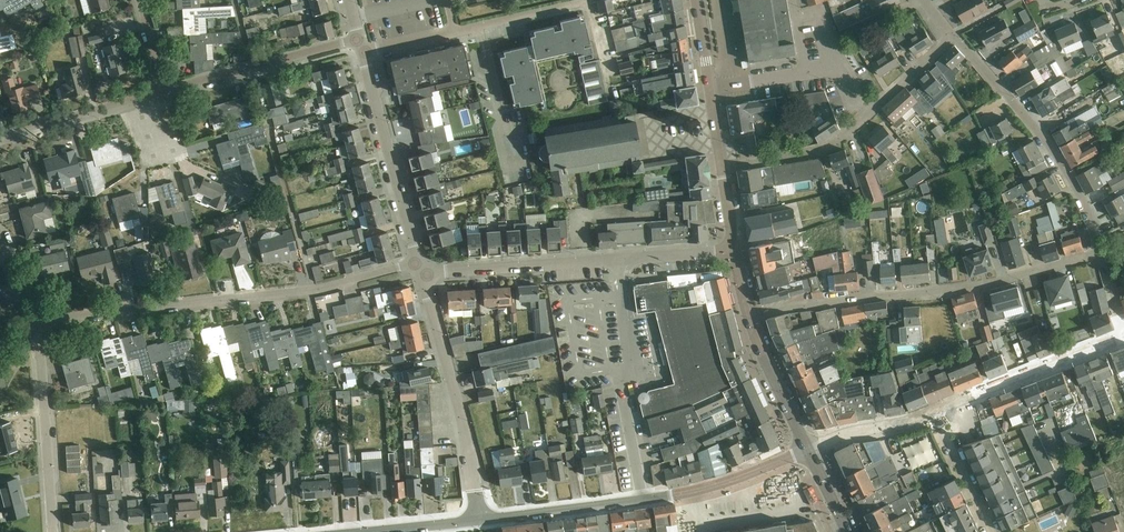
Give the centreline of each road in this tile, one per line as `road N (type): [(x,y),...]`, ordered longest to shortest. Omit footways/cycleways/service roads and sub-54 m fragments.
road 1 (residential): [(35,324),(322,290),(420,269)]
road 2 (residential): [(1100,255),(977,286),(749,313)]
road 3 (residential): [(480,519),(709,486),(808,449)]
road 4 (residential): [(420,269),(734,252)]
road 5 (residential): [(724,168),(816,152),(953,39)]
road 6 (residential): [(953,39),(1025,116),(1084,199),(1100,255)]
road 7 (residential): [(480,519),(463,418),(420,269)]
road 8 (residential): [(362,53),(591,0)]
road 9 (residential): [(420,269),(362,53)]
road 10 (residential): [(52,531),(35,324)]
road 11 (residential): [(163,90),(359,39)]
road 12 (tertiary): [(935,414),(1123,339)]
road 13 (unclassified): [(710,90),(806,73),(793,0)]
road 14 (track): [(314,291),(270,134)]
road 15 (residential): [(0,136),(145,95)]
road 16 (primary): [(808,449),(749,313)]
road 17 (tertiary): [(808,449),(935,414)]
road 18 (residential): [(991,531),(935,414)]
road 19 (residential): [(352,531),(480,519)]

